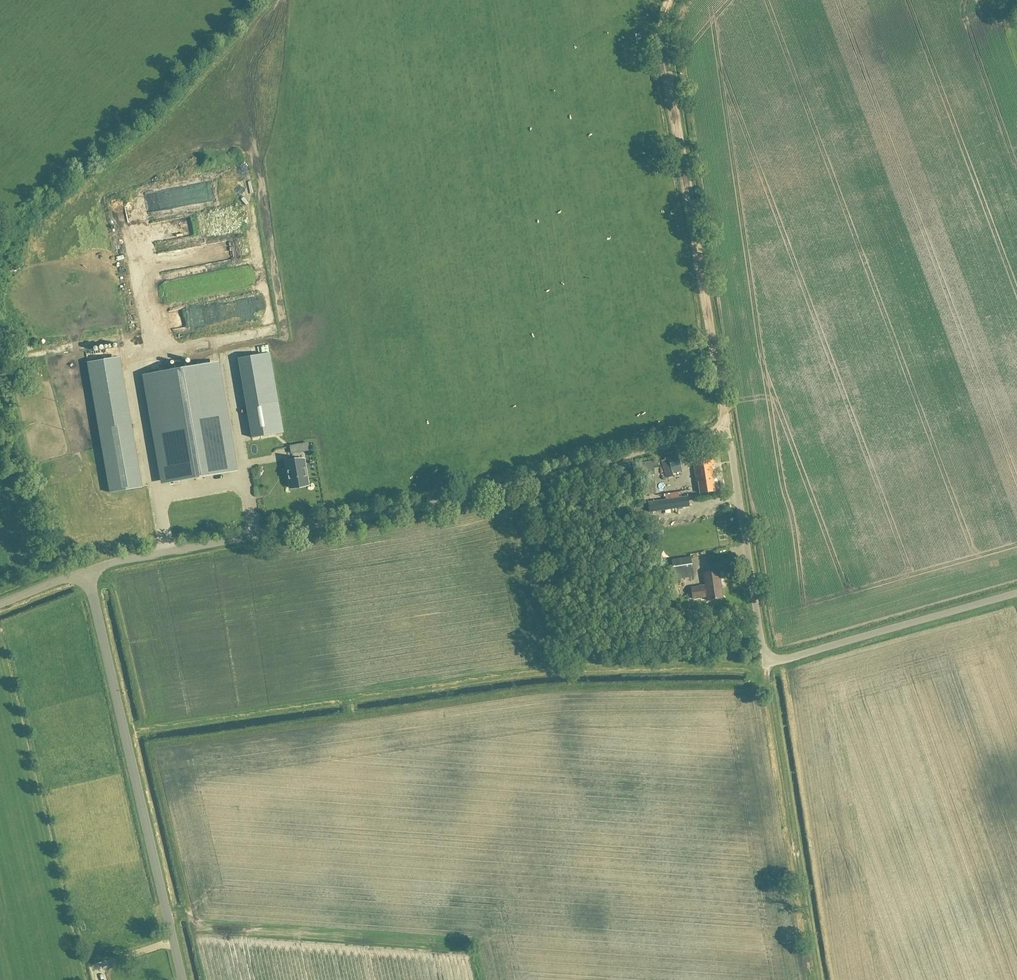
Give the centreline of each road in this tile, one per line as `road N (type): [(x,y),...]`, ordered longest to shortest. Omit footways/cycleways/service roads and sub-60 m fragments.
road 1 (unclassified): [(766,665),(730,443),(718,432),(430,505),(87,570)]
road 2 (track): [(669,0),(661,12),(663,54),(723,433)]
road 3 (unclassified): [(184,979),(87,570)]
road 4 (unclassified): [(766,665),(1016,593)]

